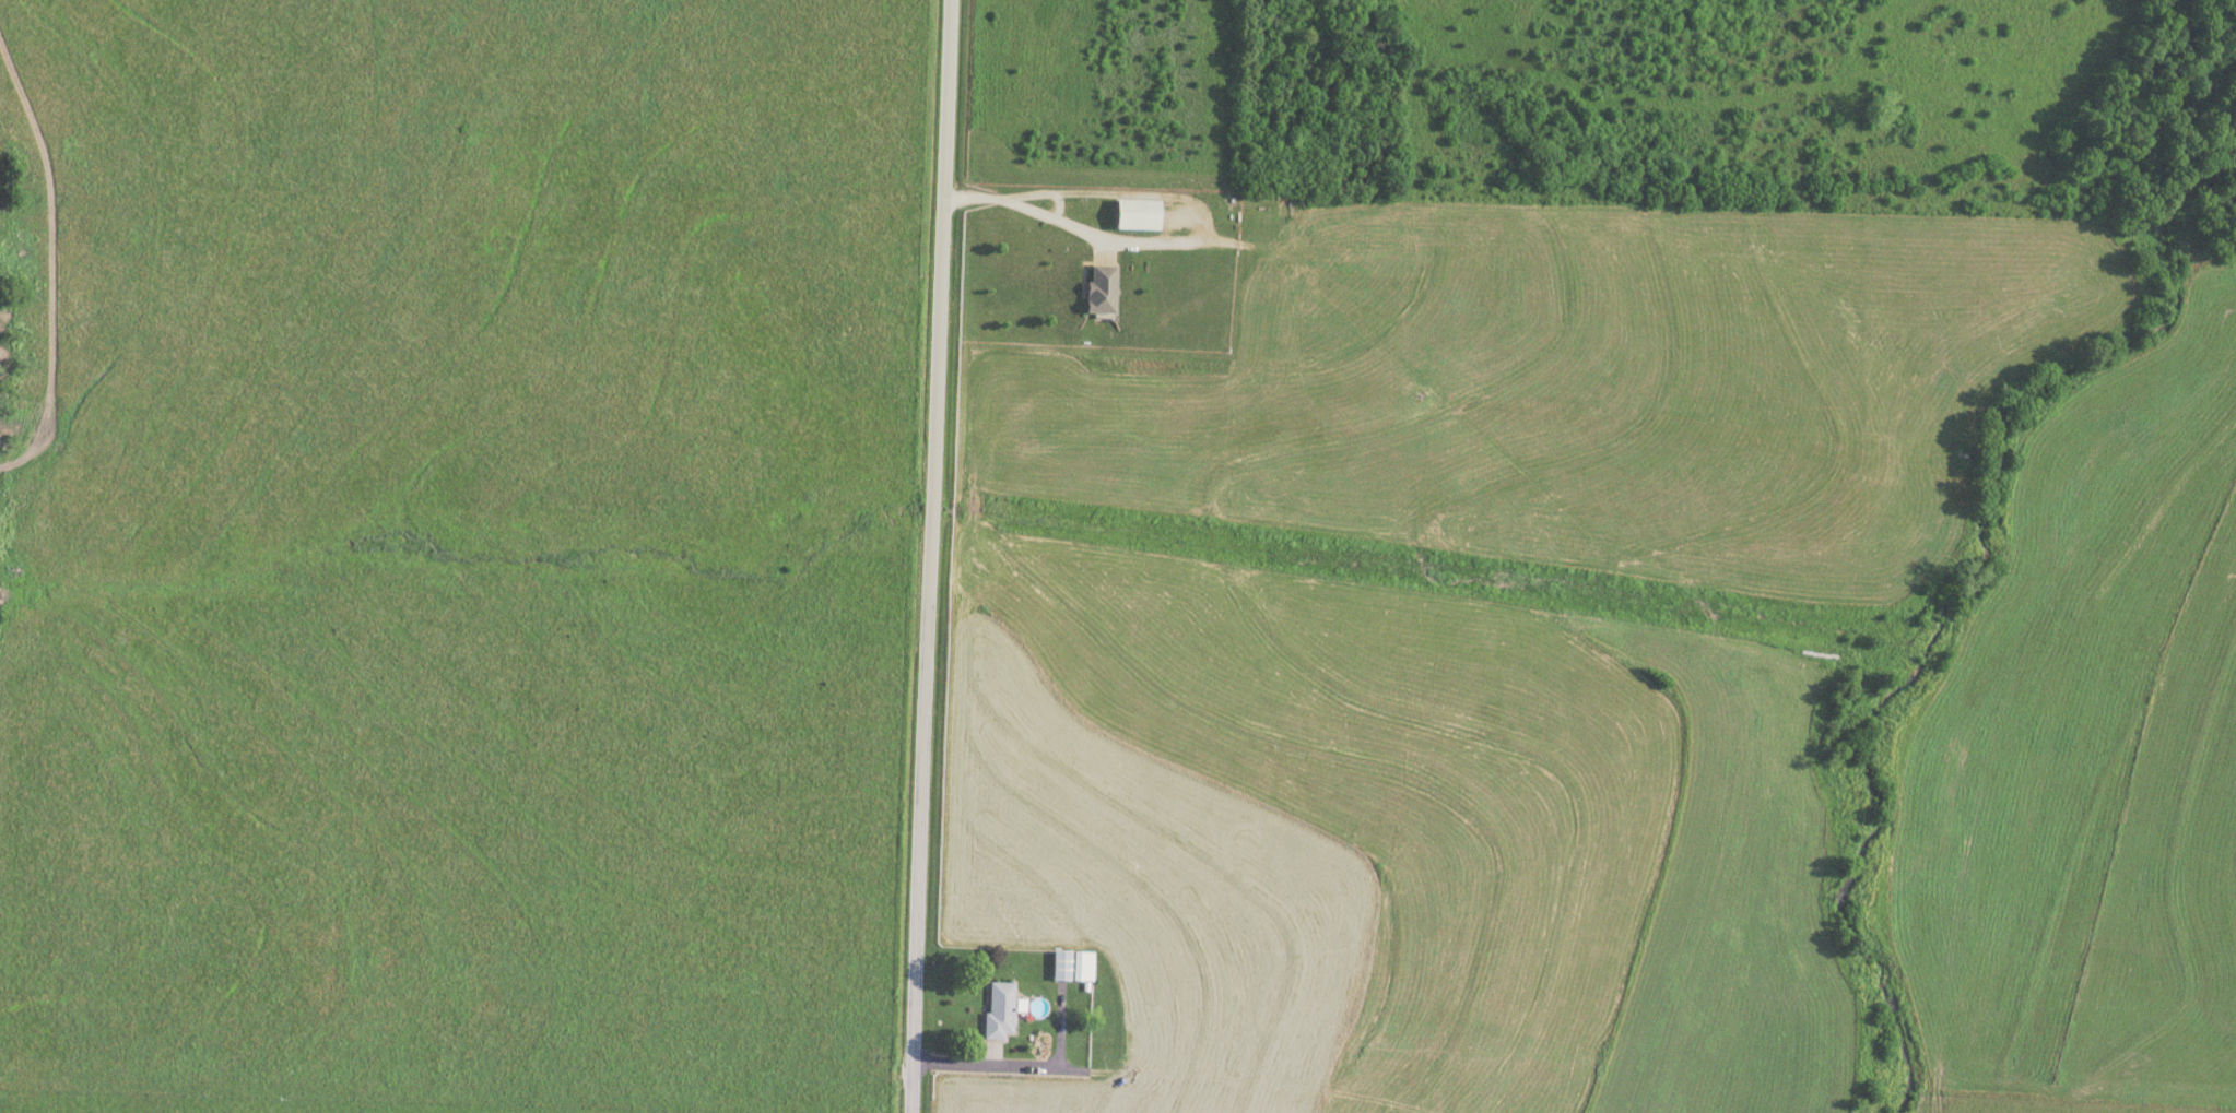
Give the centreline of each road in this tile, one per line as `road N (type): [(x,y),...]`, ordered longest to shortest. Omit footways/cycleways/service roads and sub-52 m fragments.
road 1 (secondary): [(910,1112),(948,0)]

